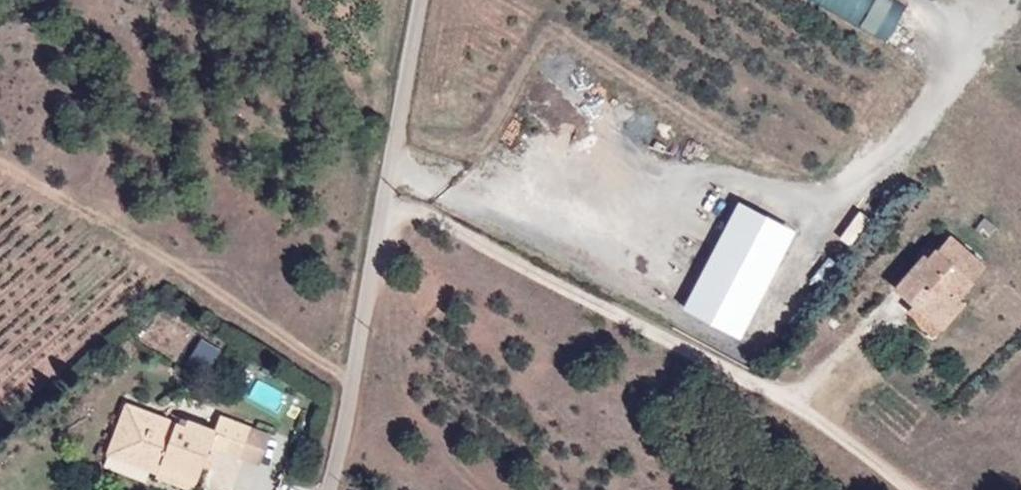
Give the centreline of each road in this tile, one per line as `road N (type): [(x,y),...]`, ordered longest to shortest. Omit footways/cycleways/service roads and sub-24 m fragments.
road 1 (track): [(388,213),(419,211),(809,407),(919,489)]
road 2 (residential): [(329,489),(388,213),(413,0)]

